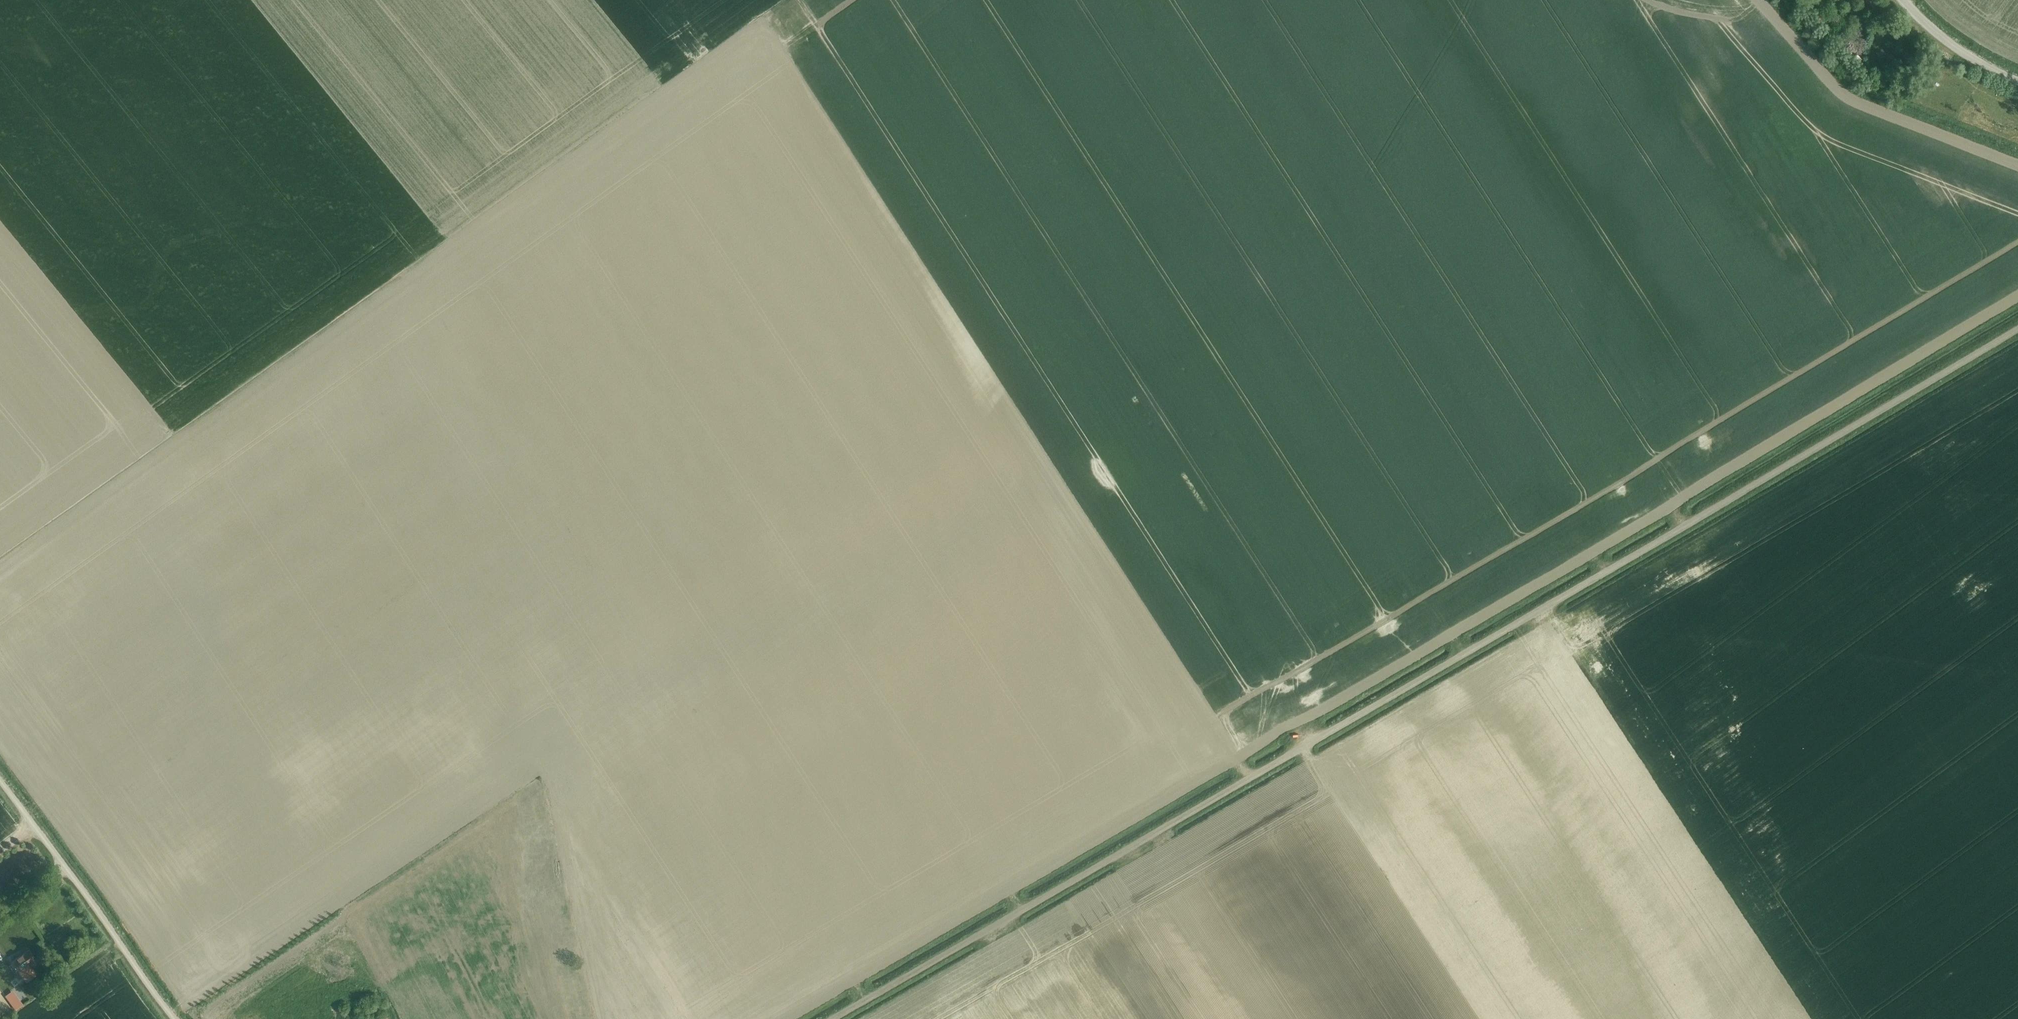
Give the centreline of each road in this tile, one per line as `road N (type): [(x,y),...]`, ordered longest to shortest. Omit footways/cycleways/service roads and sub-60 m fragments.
road 1 (track): [(831,1018),(2017,328)]
road 2 (unclassified): [(174,1018),(0,780)]
road 3 (tertiary): [(2017,80),(1943,41),(1902,0)]

